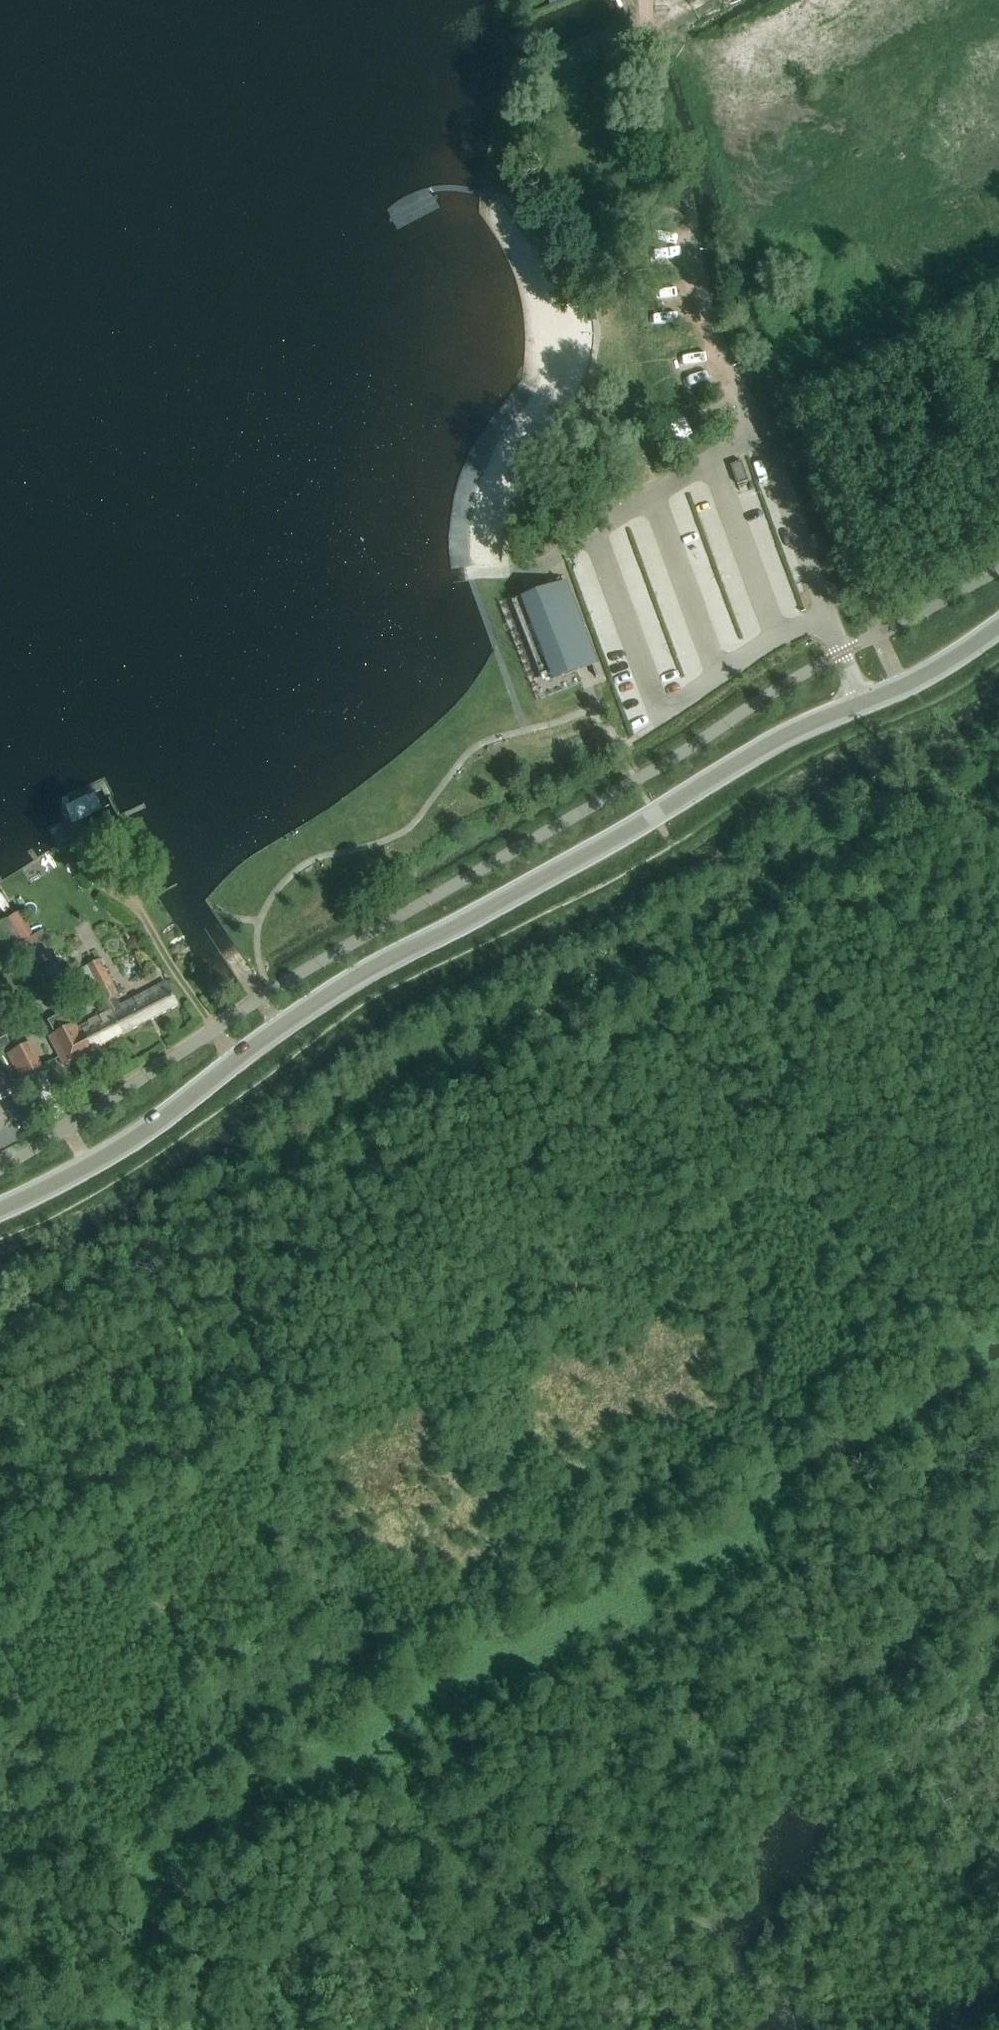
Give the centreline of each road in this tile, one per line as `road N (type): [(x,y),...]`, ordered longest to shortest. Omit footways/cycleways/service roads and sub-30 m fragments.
road 1 (secondary): [(0,1211),(130,1148),(261,1043),(715,778),(943,668),(998,630)]
road 2 (track): [(691,200),(646,62),(650,0)]

